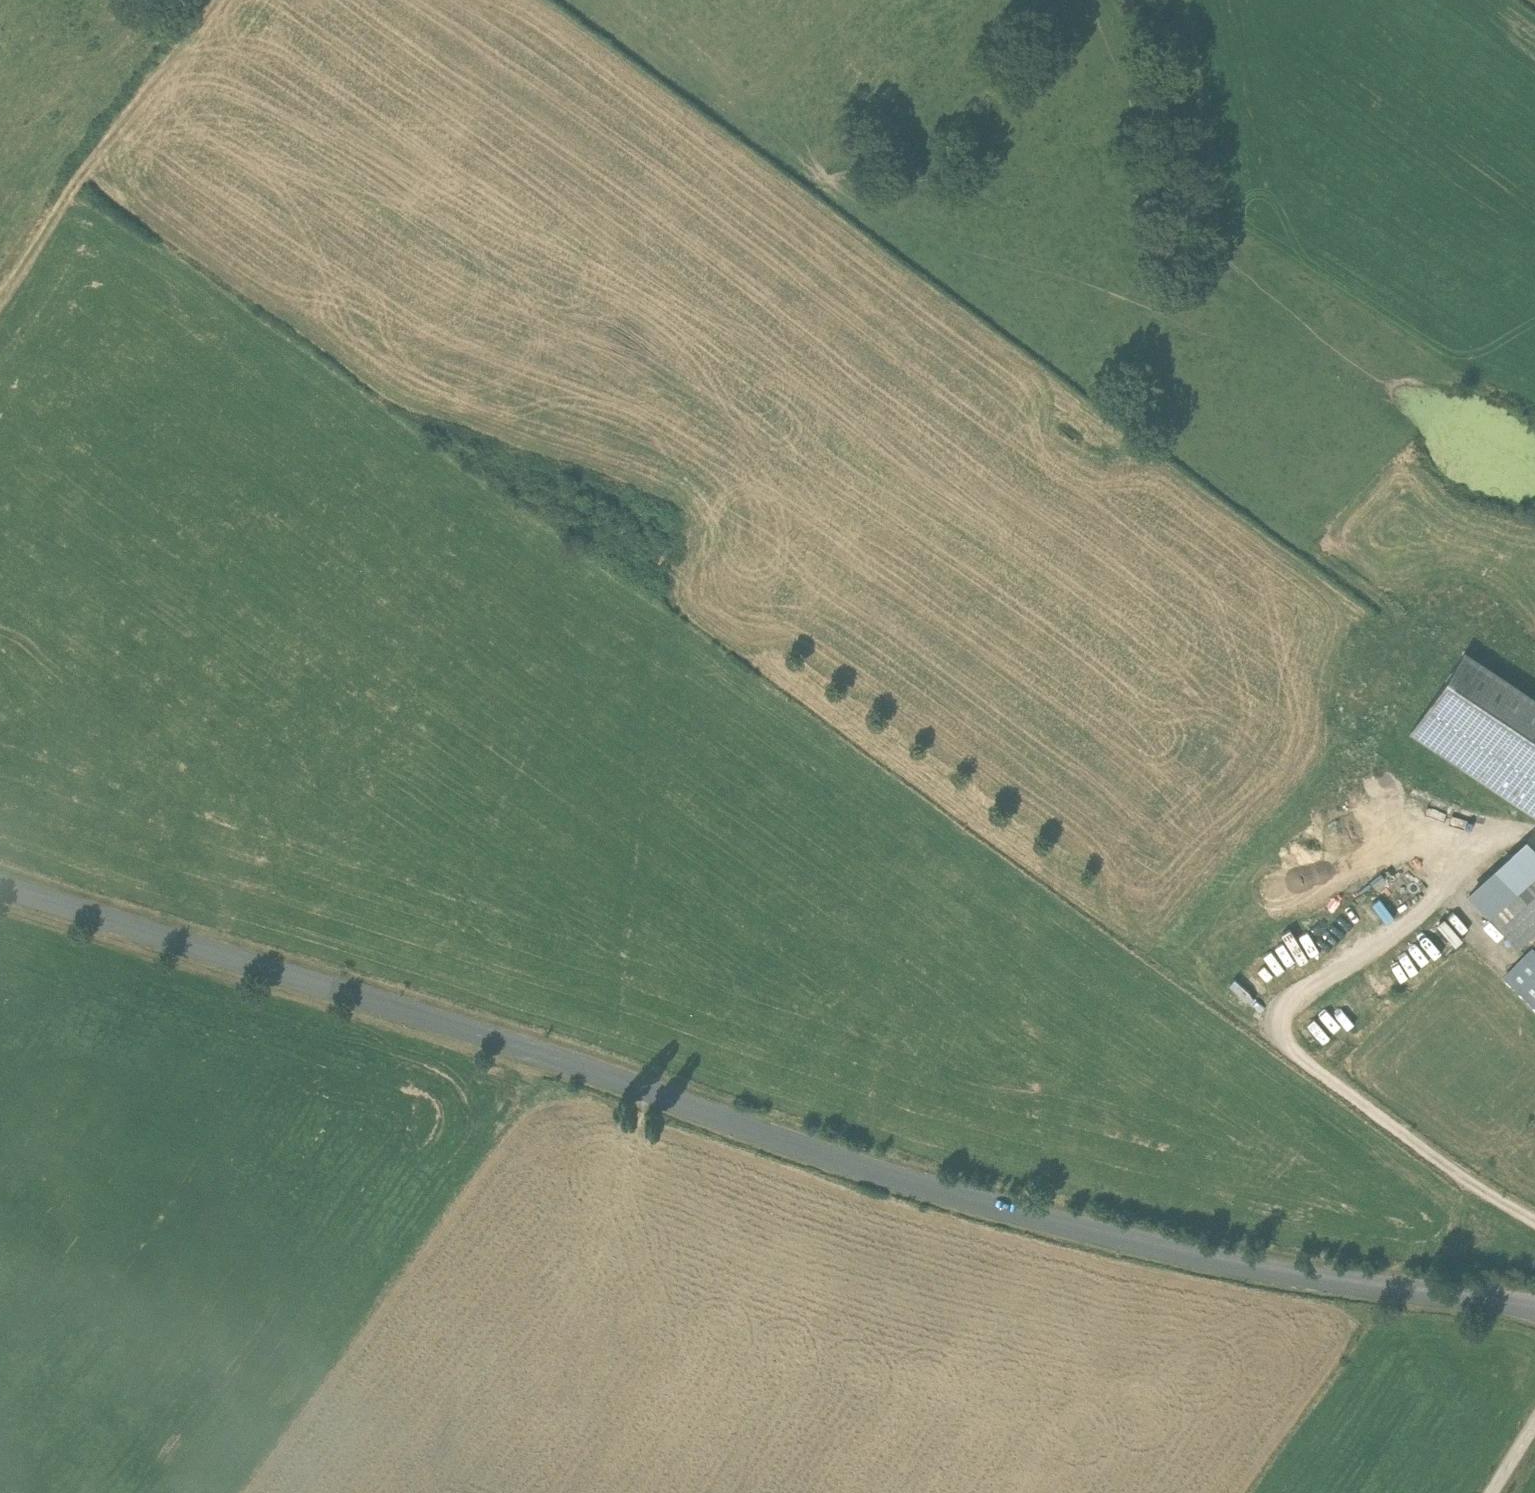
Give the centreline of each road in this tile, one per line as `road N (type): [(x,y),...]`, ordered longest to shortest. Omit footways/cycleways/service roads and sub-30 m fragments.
road 1 (tertiary): [(1534,1316),(1442,1293),(1260,1268),(925,1185),(0,885)]
road 2 (track): [(0,285),(81,171),(105,175)]

